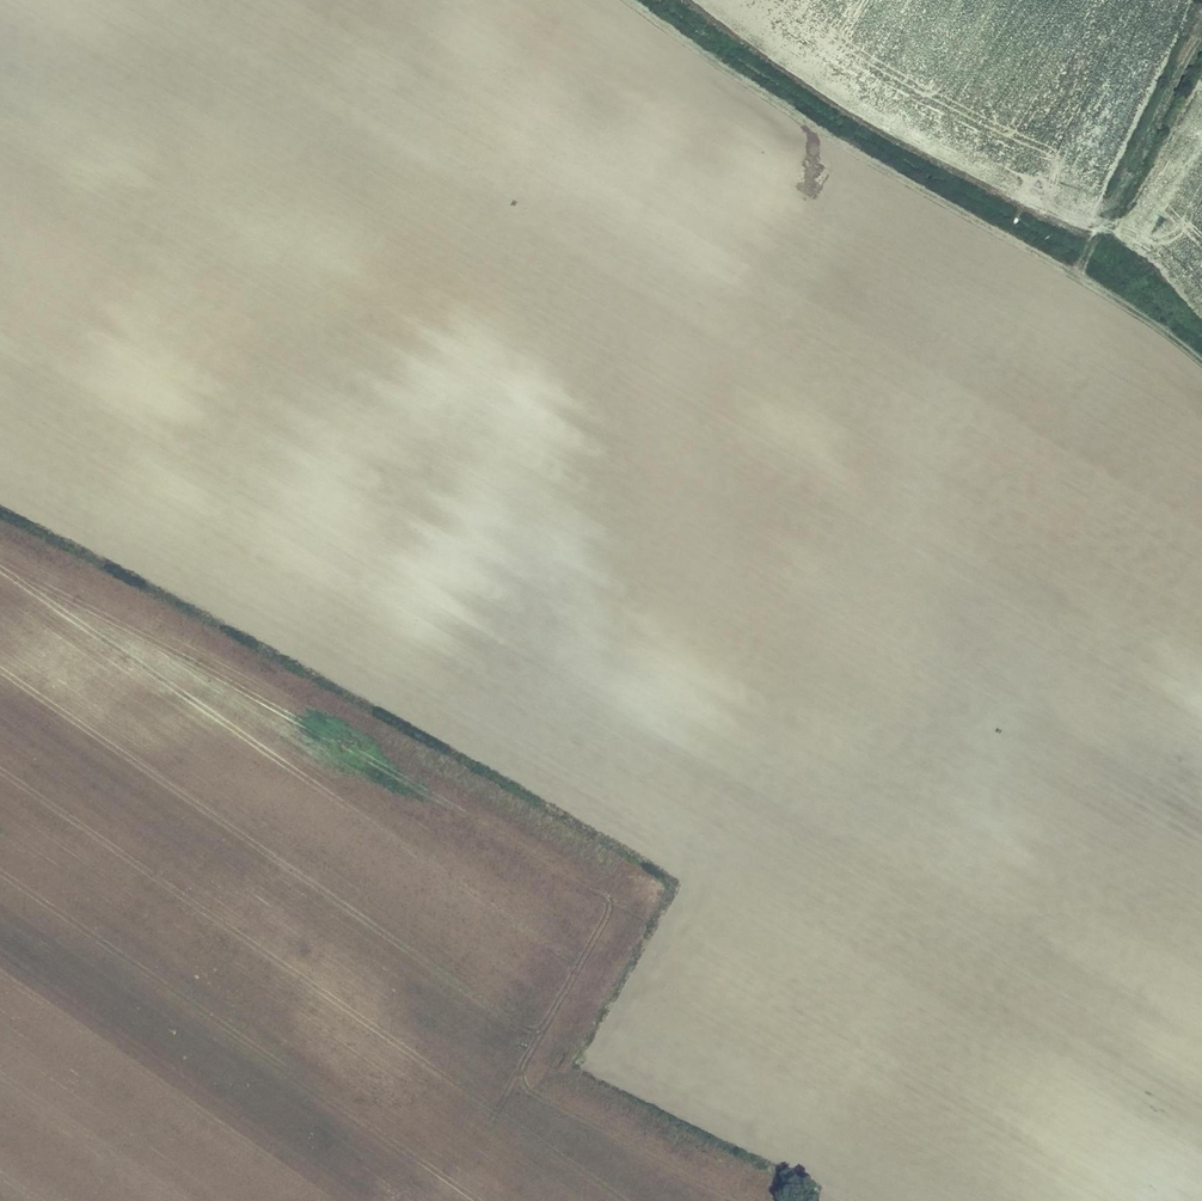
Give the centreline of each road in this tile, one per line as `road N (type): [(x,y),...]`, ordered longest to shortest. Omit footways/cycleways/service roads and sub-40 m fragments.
road 1 (track): [(863,1200),(611,1071),(601,1056),(601,1035),(687,891),(680,865),(259,624),(0,491)]

